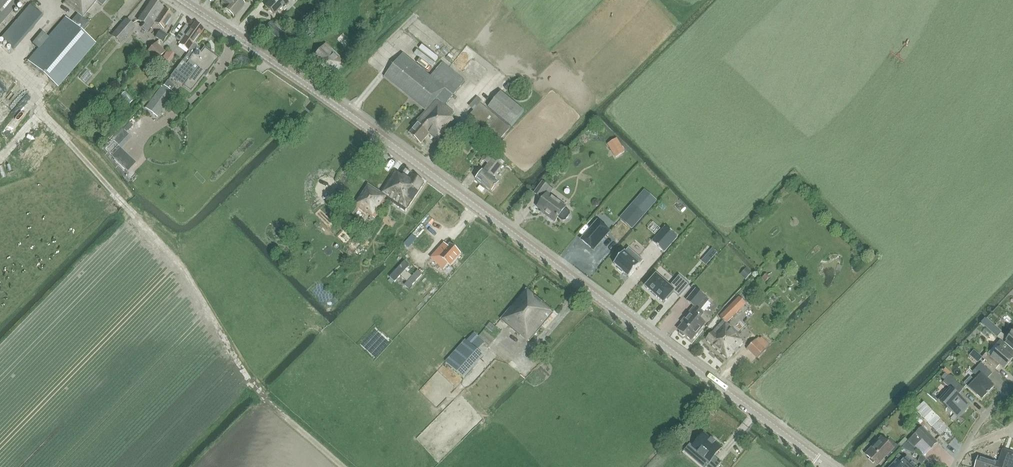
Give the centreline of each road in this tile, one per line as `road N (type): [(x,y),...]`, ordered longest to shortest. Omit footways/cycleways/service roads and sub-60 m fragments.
road 1 (tertiary): [(831,466),(183,0)]
road 2 (track): [(924,263),(778,429)]

